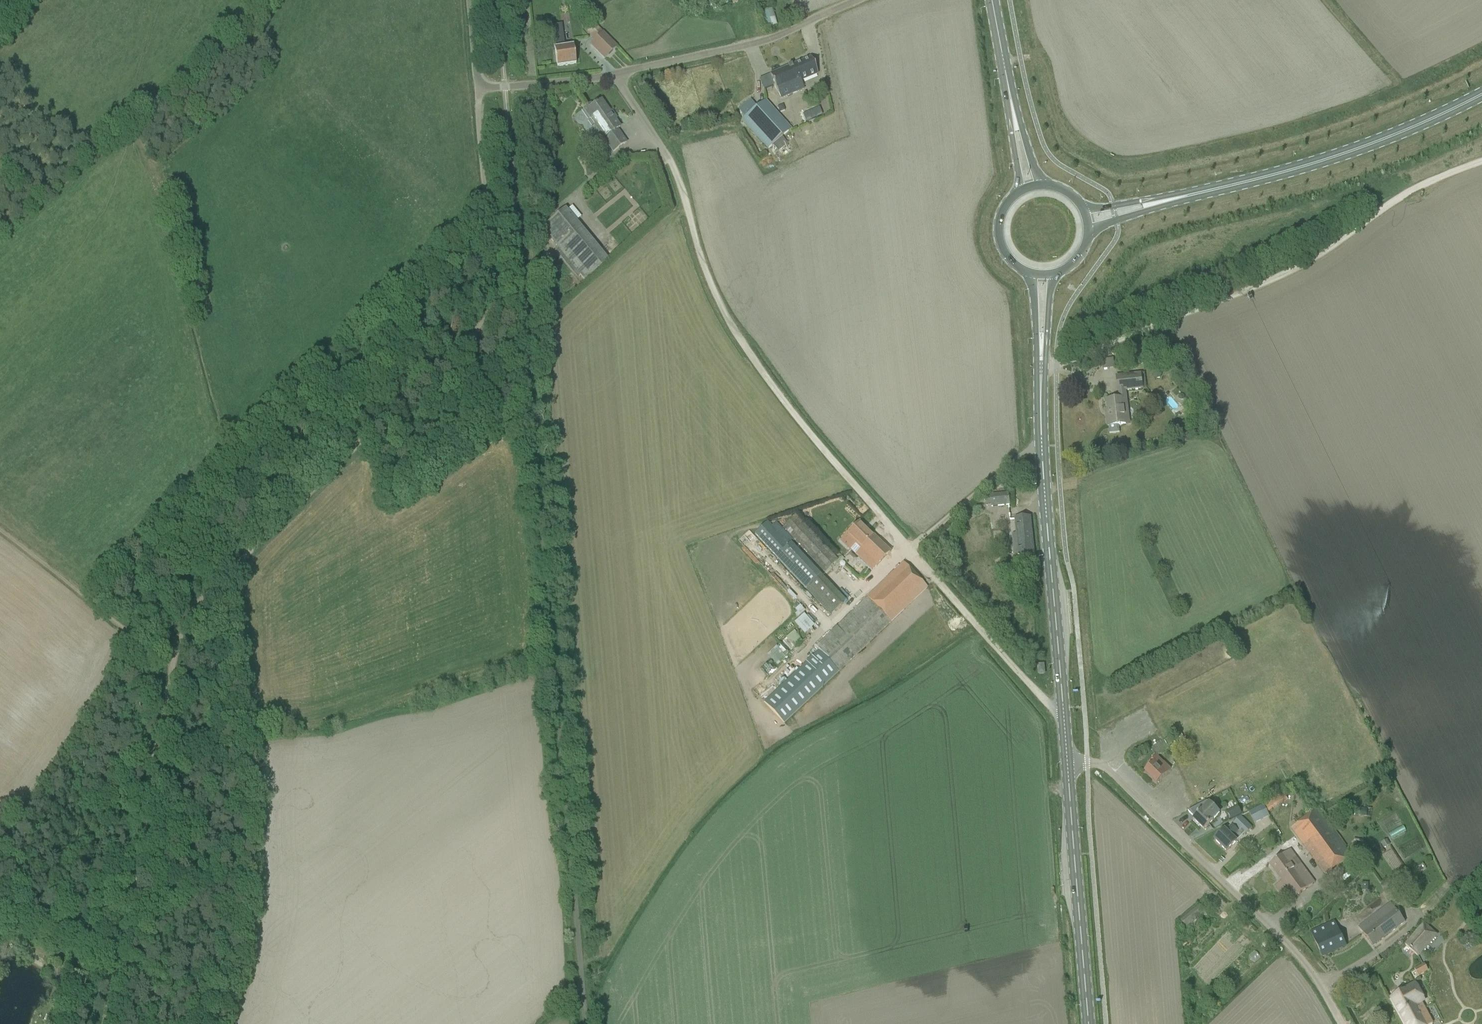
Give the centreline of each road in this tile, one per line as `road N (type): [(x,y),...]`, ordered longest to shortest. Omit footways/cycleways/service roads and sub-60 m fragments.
road 1 (track): [(477,87),(493,305),(227,570),(204,597),(177,652)]
road 2 (track): [(1063,708),(1048,704),(972,622),(772,385),(710,282),(669,160)]
road 3 (track): [(1481,161),(1403,198),(1277,279),(1056,366)]
road 4 (unclassified): [(1341,1023),(1287,944),(1105,768),(1066,759)]
road 5 (track): [(177,652),(106,1023)]
road 6 (primary): [(1158,203),(1328,159),(1481,94)]
road 7 (primary): [(1066,759),(1041,446)]
road 8 (primary): [(1088,1023),(1066,759)]
road 9 (unclassified): [(613,74),(769,40),(859,0)]
road 10 (track): [(0,530),(119,628),(177,652)]
road 11 (unclassified): [(910,549),(1041,446)]
road 12 (unclassified): [(477,87),(613,74)]
road 13 (tertiary): [(1005,71),(1022,190)]

